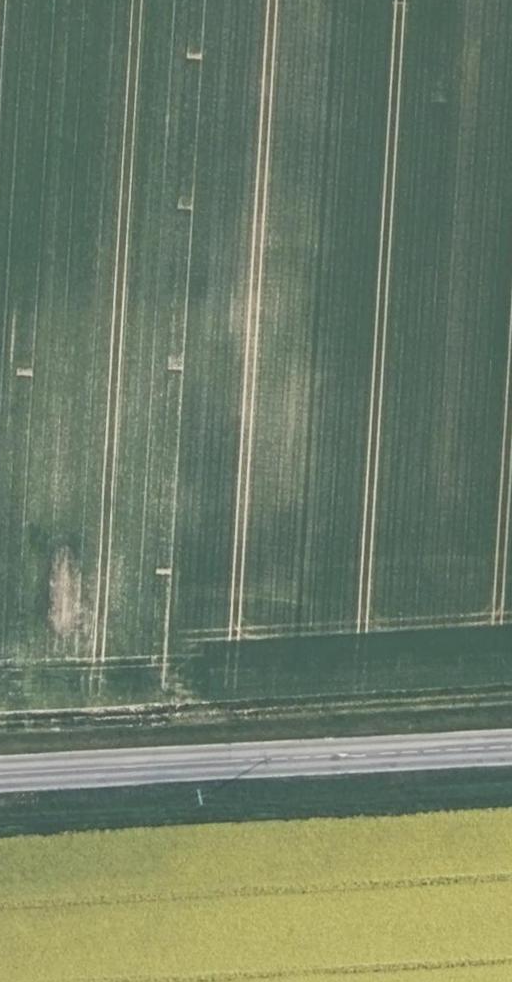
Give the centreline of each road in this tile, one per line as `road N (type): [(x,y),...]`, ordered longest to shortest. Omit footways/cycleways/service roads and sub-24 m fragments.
road 1 (secondary): [(0,770),(511,741)]

